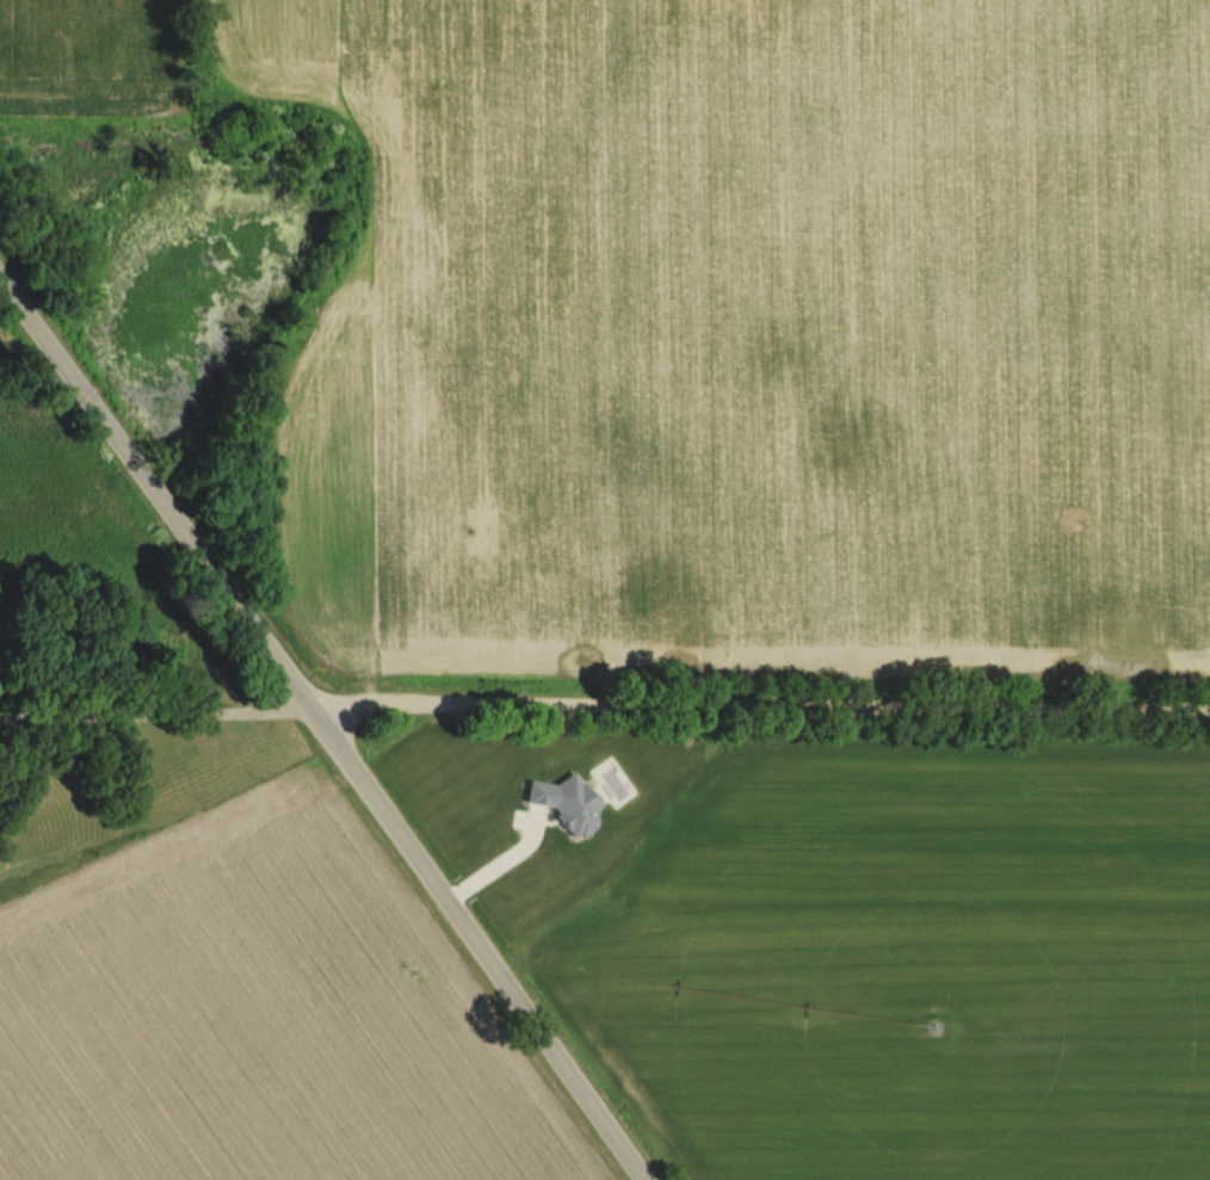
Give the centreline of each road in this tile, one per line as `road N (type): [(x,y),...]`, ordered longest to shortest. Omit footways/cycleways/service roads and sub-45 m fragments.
road 1 (tertiary): [(642,1179),(0,279)]
road 2 (residential): [(307,705),(1209,712)]
road 3 (residential): [(307,705),(0,718)]

